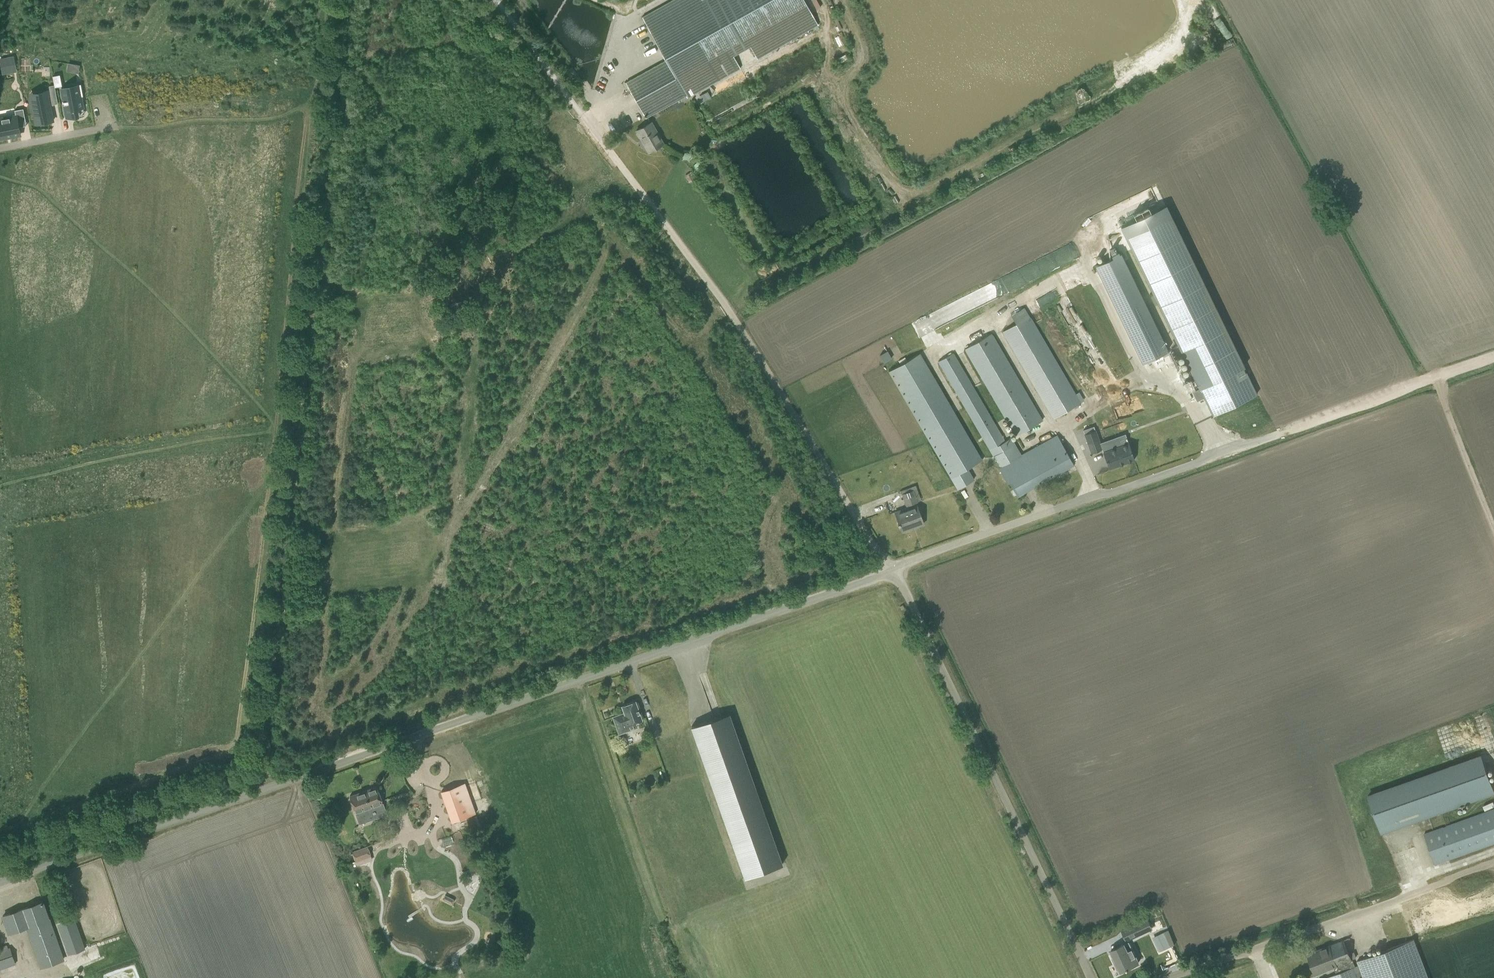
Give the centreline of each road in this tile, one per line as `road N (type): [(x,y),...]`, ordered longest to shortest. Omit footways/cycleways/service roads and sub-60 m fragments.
road 1 (unclassified): [(0,879),(890,566)]
road 2 (track): [(254,790),(345,0)]
road 3 (unclassified): [(890,566),(702,273),(490,0)]
road 4 (unclassified): [(890,566),(1409,386)]
road 5 (unclassified): [(1092,977),(890,566)]
road 6 (unclassified): [(1151,977),(1400,894)]

